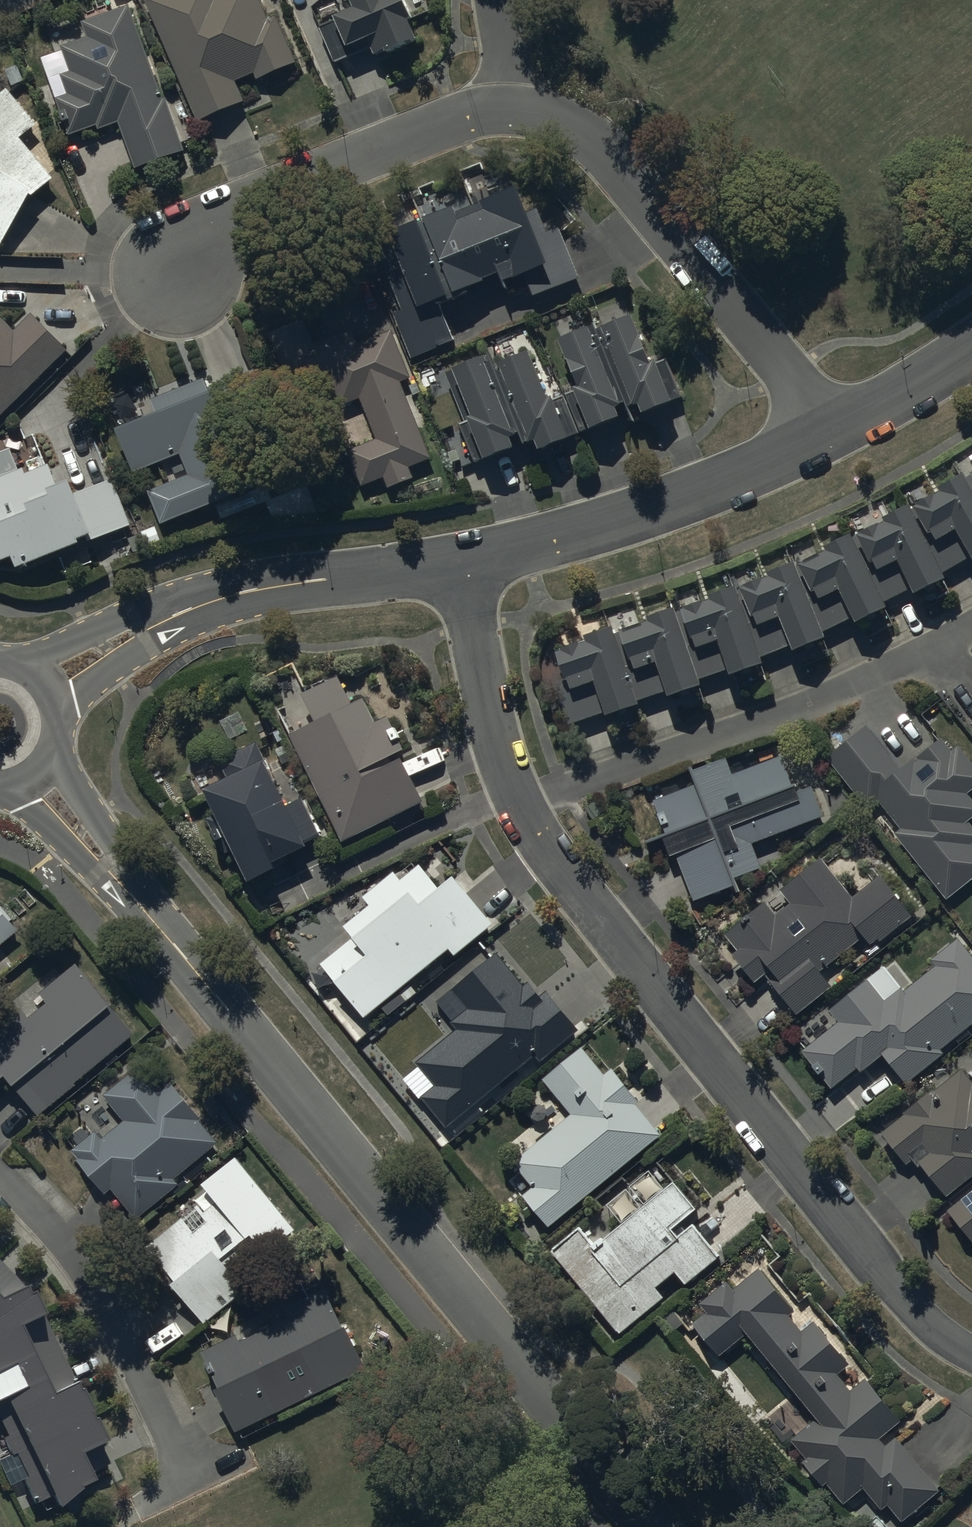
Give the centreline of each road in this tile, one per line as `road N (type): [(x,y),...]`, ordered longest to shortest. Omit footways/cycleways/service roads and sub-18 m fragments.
road 1 (residential): [(36,775),(645,1526)]
road 2 (residential): [(524,811),(879,1240),(971,1339)]
road 3 (residential): [(524,811),(971,611)]
road 4 (residential): [(505,99),(573,113),(785,349),(827,431)]
road 5 (residential): [(459,562),(232,587),(45,682)]
road 6 (residential): [(827,431),(701,487),(459,562)]
road 7 (residential): [(157,247),(505,99)]
road 8 (residential): [(0,1168),(84,1263),(194,1479)]
road 9 (residential): [(459,562),(524,811)]
road 10 (residential): [(971,351),(827,431)]

